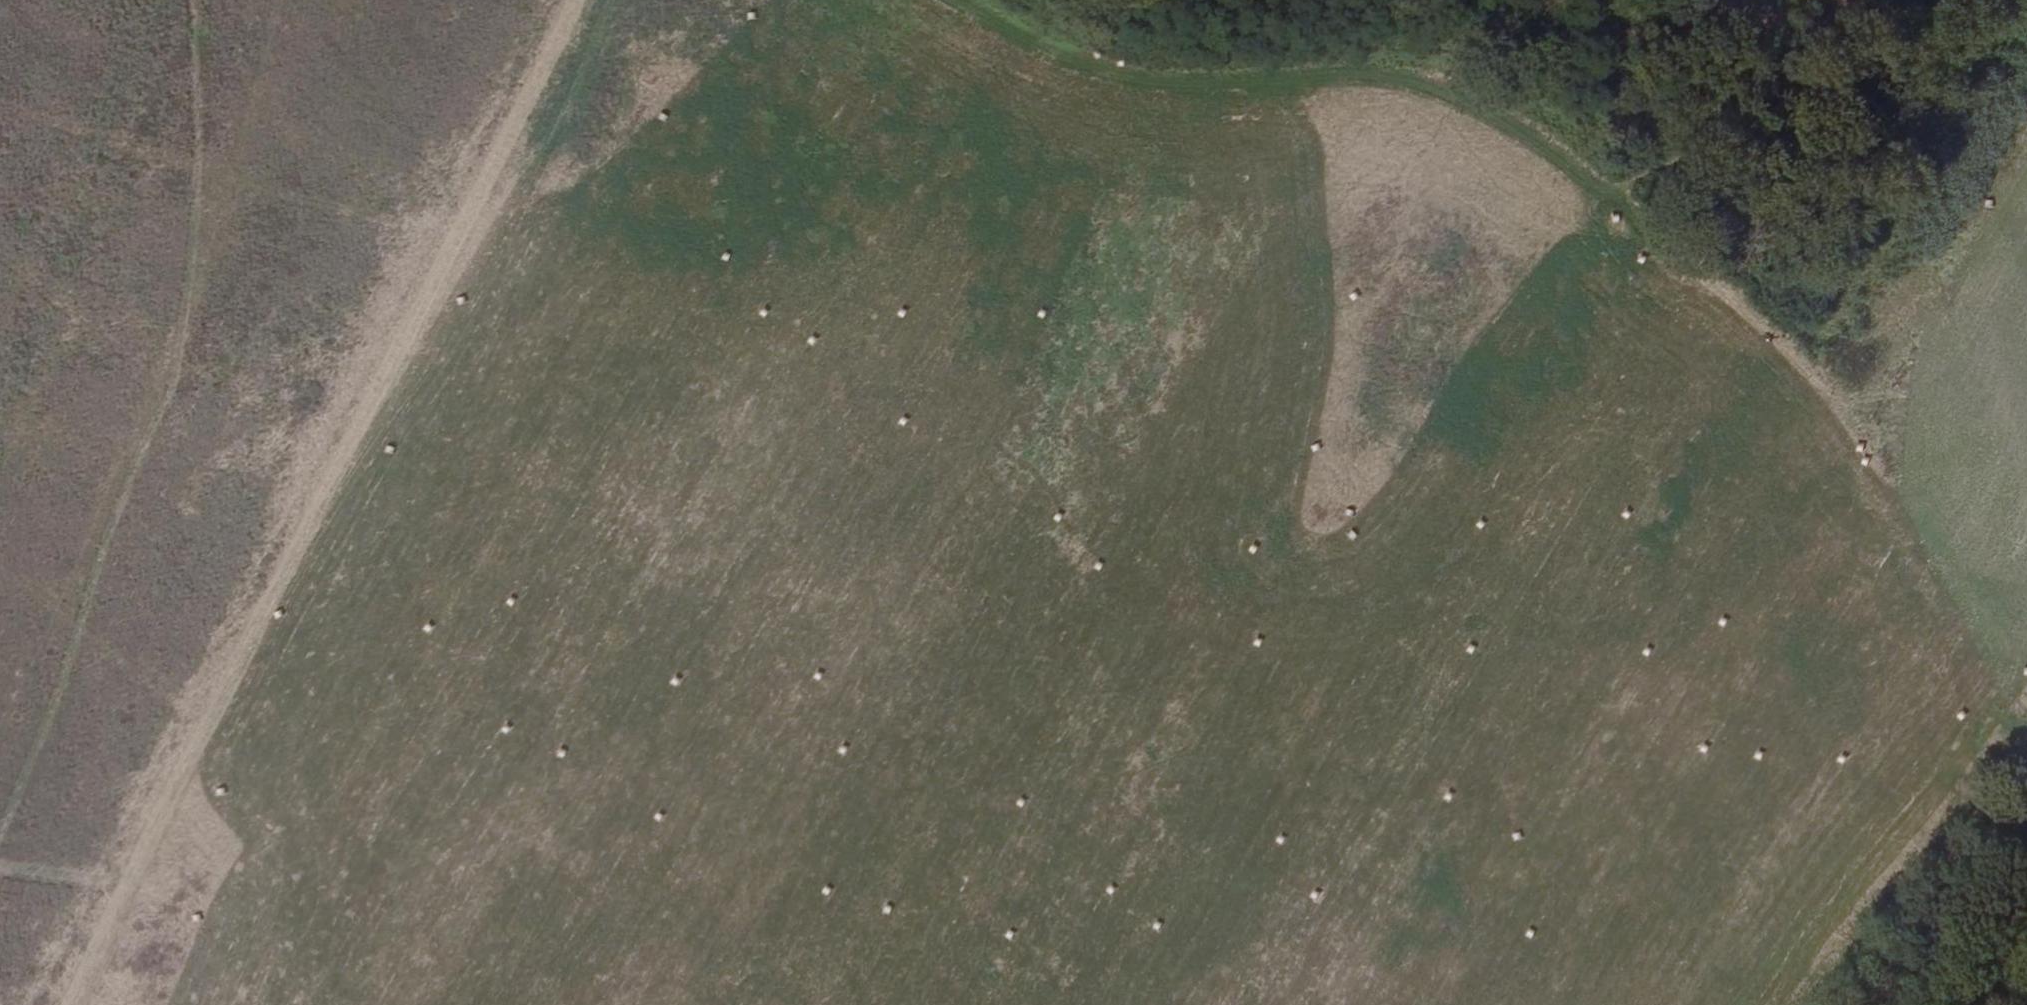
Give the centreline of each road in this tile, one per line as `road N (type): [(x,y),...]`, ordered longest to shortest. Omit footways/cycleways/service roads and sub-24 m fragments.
road 1 (track): [(1025,0),(1158,58),(1390,60),(1484,88),(1638,187),(1815,350),(2026,747)]

